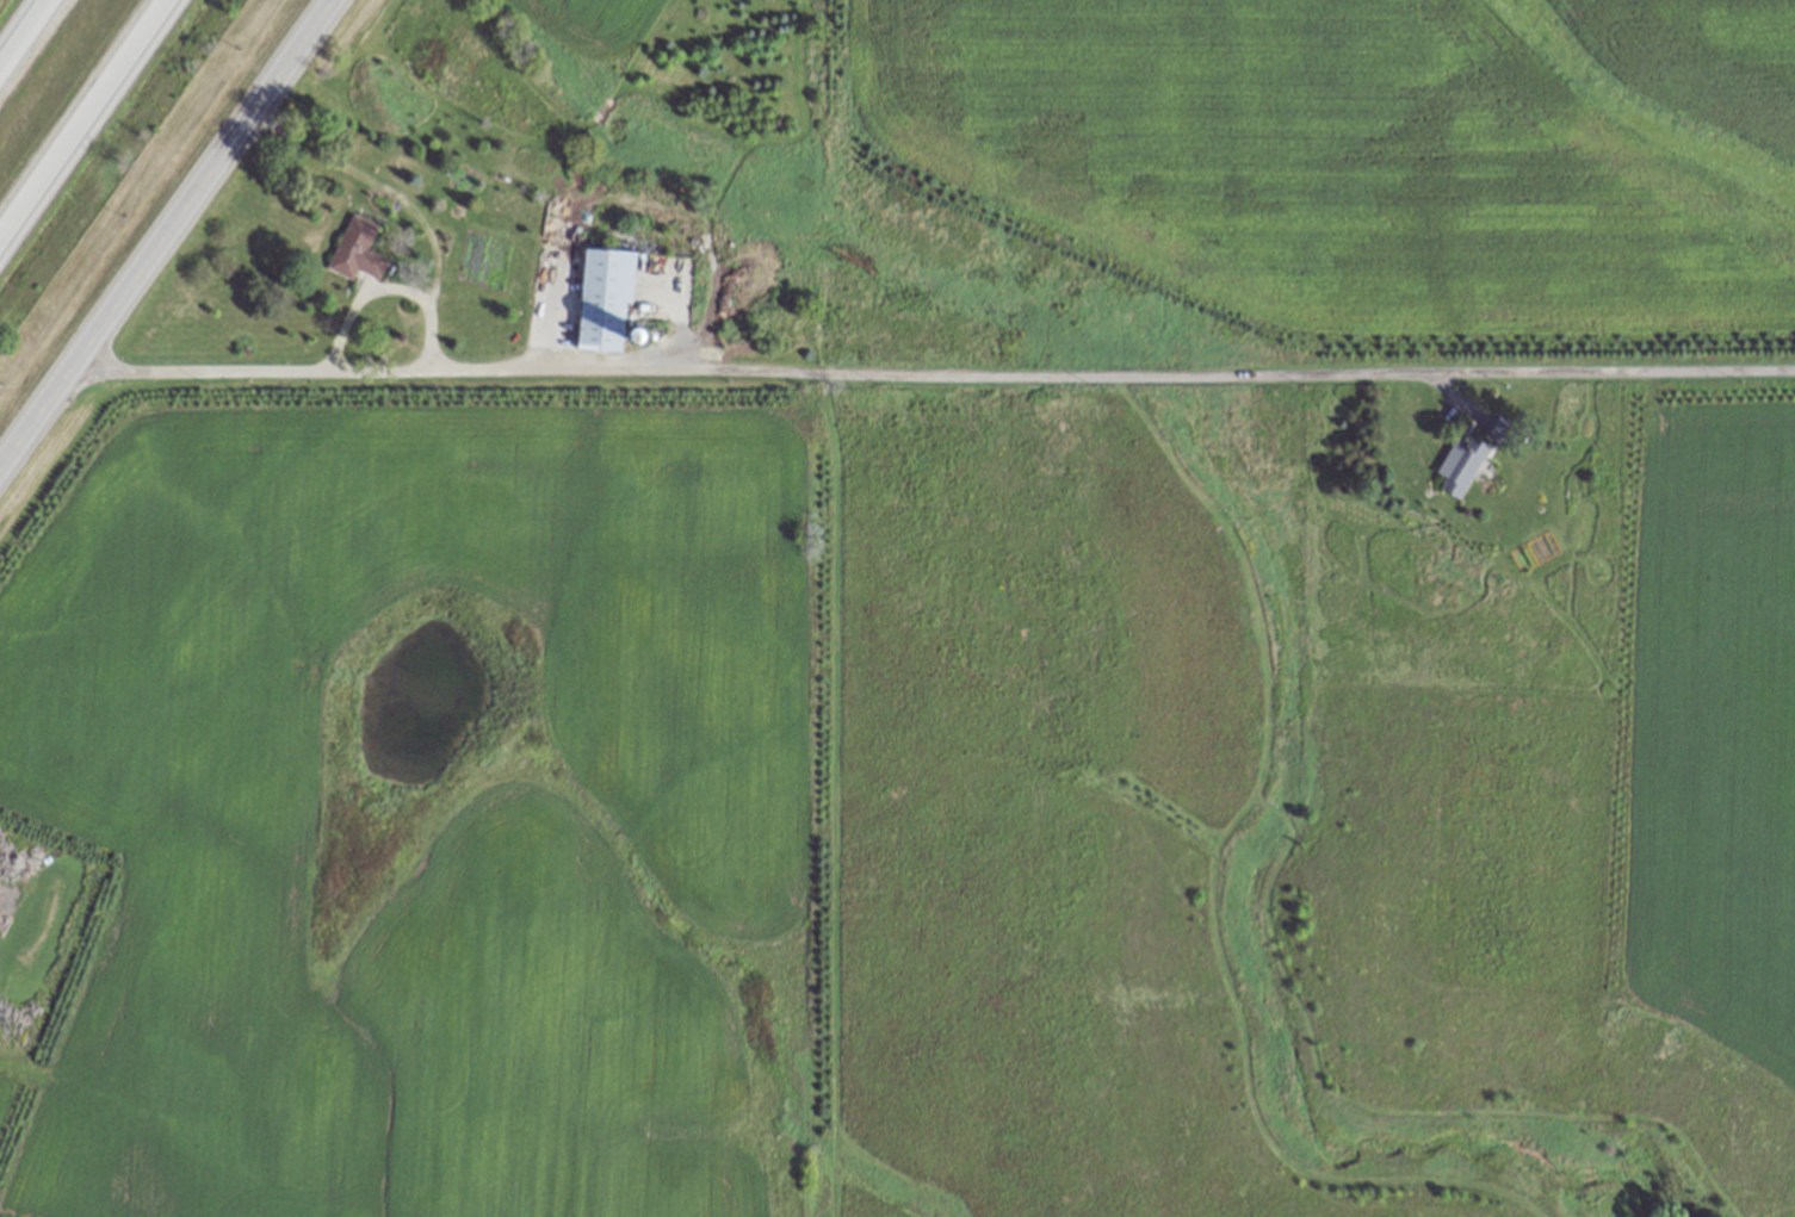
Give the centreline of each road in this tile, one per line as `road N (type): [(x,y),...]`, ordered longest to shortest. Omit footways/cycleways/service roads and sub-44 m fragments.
road 1 (residential): [(80,372),(1794,373)]
road 2 (secondary): [(0,483),(346,0)]
road 3 (motorway): [(0,272),(192,0)]

